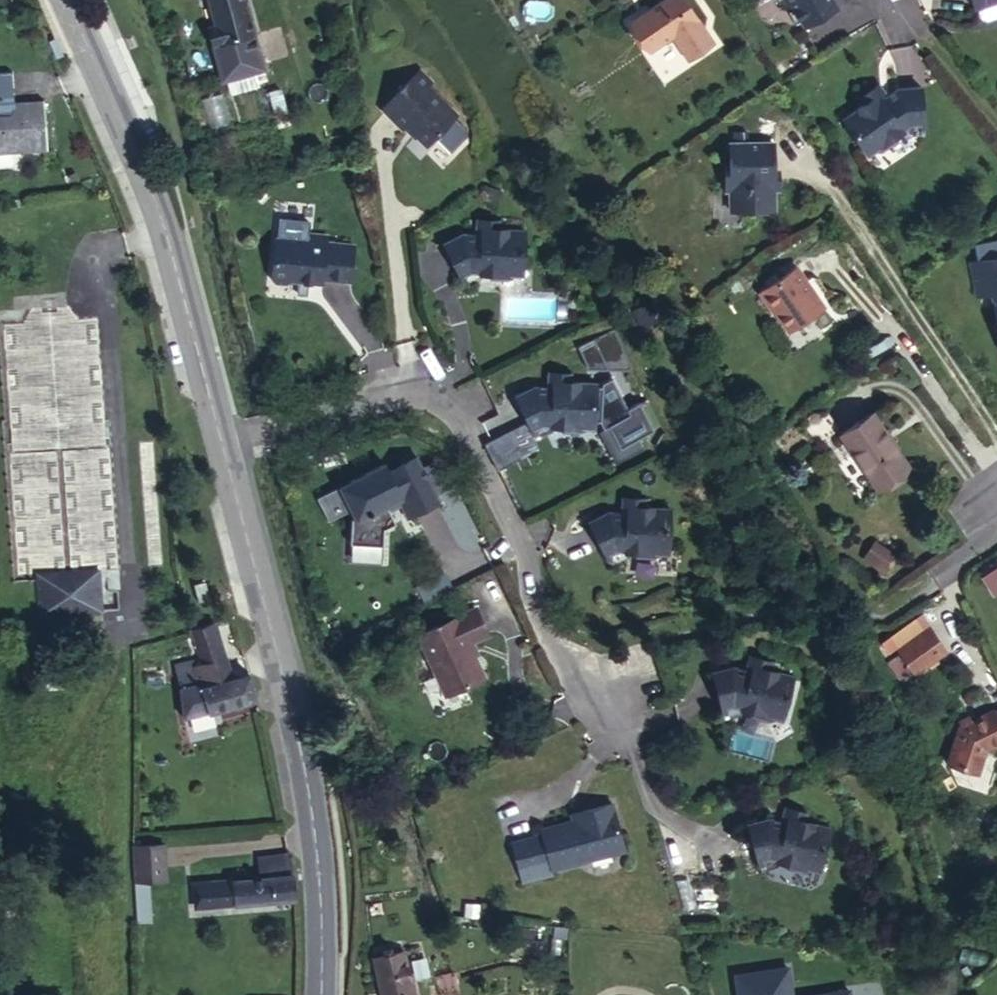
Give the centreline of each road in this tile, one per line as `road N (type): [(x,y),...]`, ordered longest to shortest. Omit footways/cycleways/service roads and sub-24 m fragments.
road 1 (residential): [(220,446),(340,399),(399,391),(430,398),(460,424),(564,676),(614,669)]
road 2 (tertiary): [(220,446),(295,736),(311,860),(312,994)]
road 3 (tertiary): [(59,0),(151,207),(220,446)]
road 4 (track): [(915,29),(996,134)]

